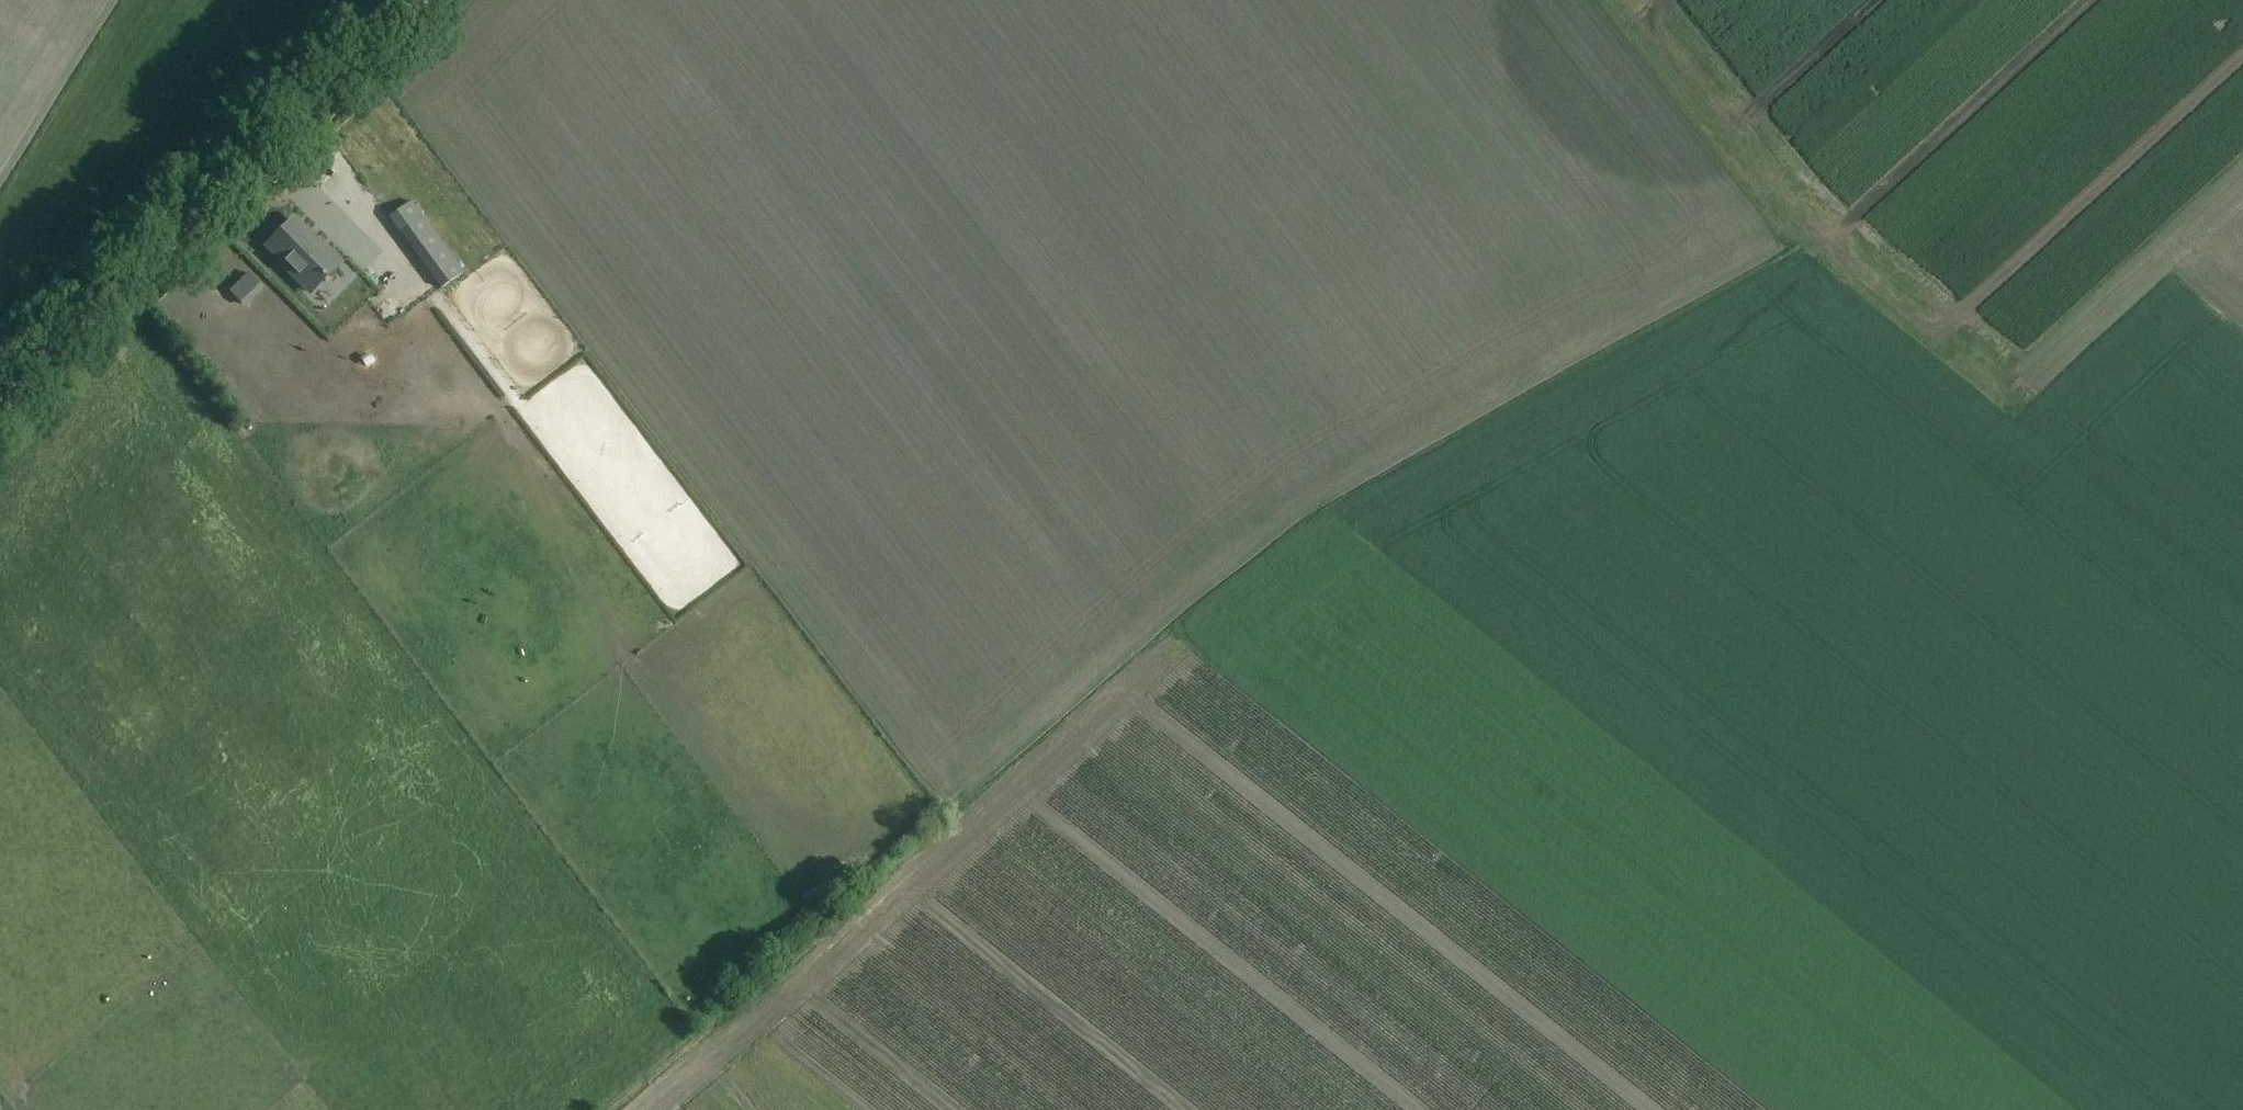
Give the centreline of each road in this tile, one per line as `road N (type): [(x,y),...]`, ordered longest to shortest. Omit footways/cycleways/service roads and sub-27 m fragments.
road 1 (tertiary): [(0,407),(414,0)]

